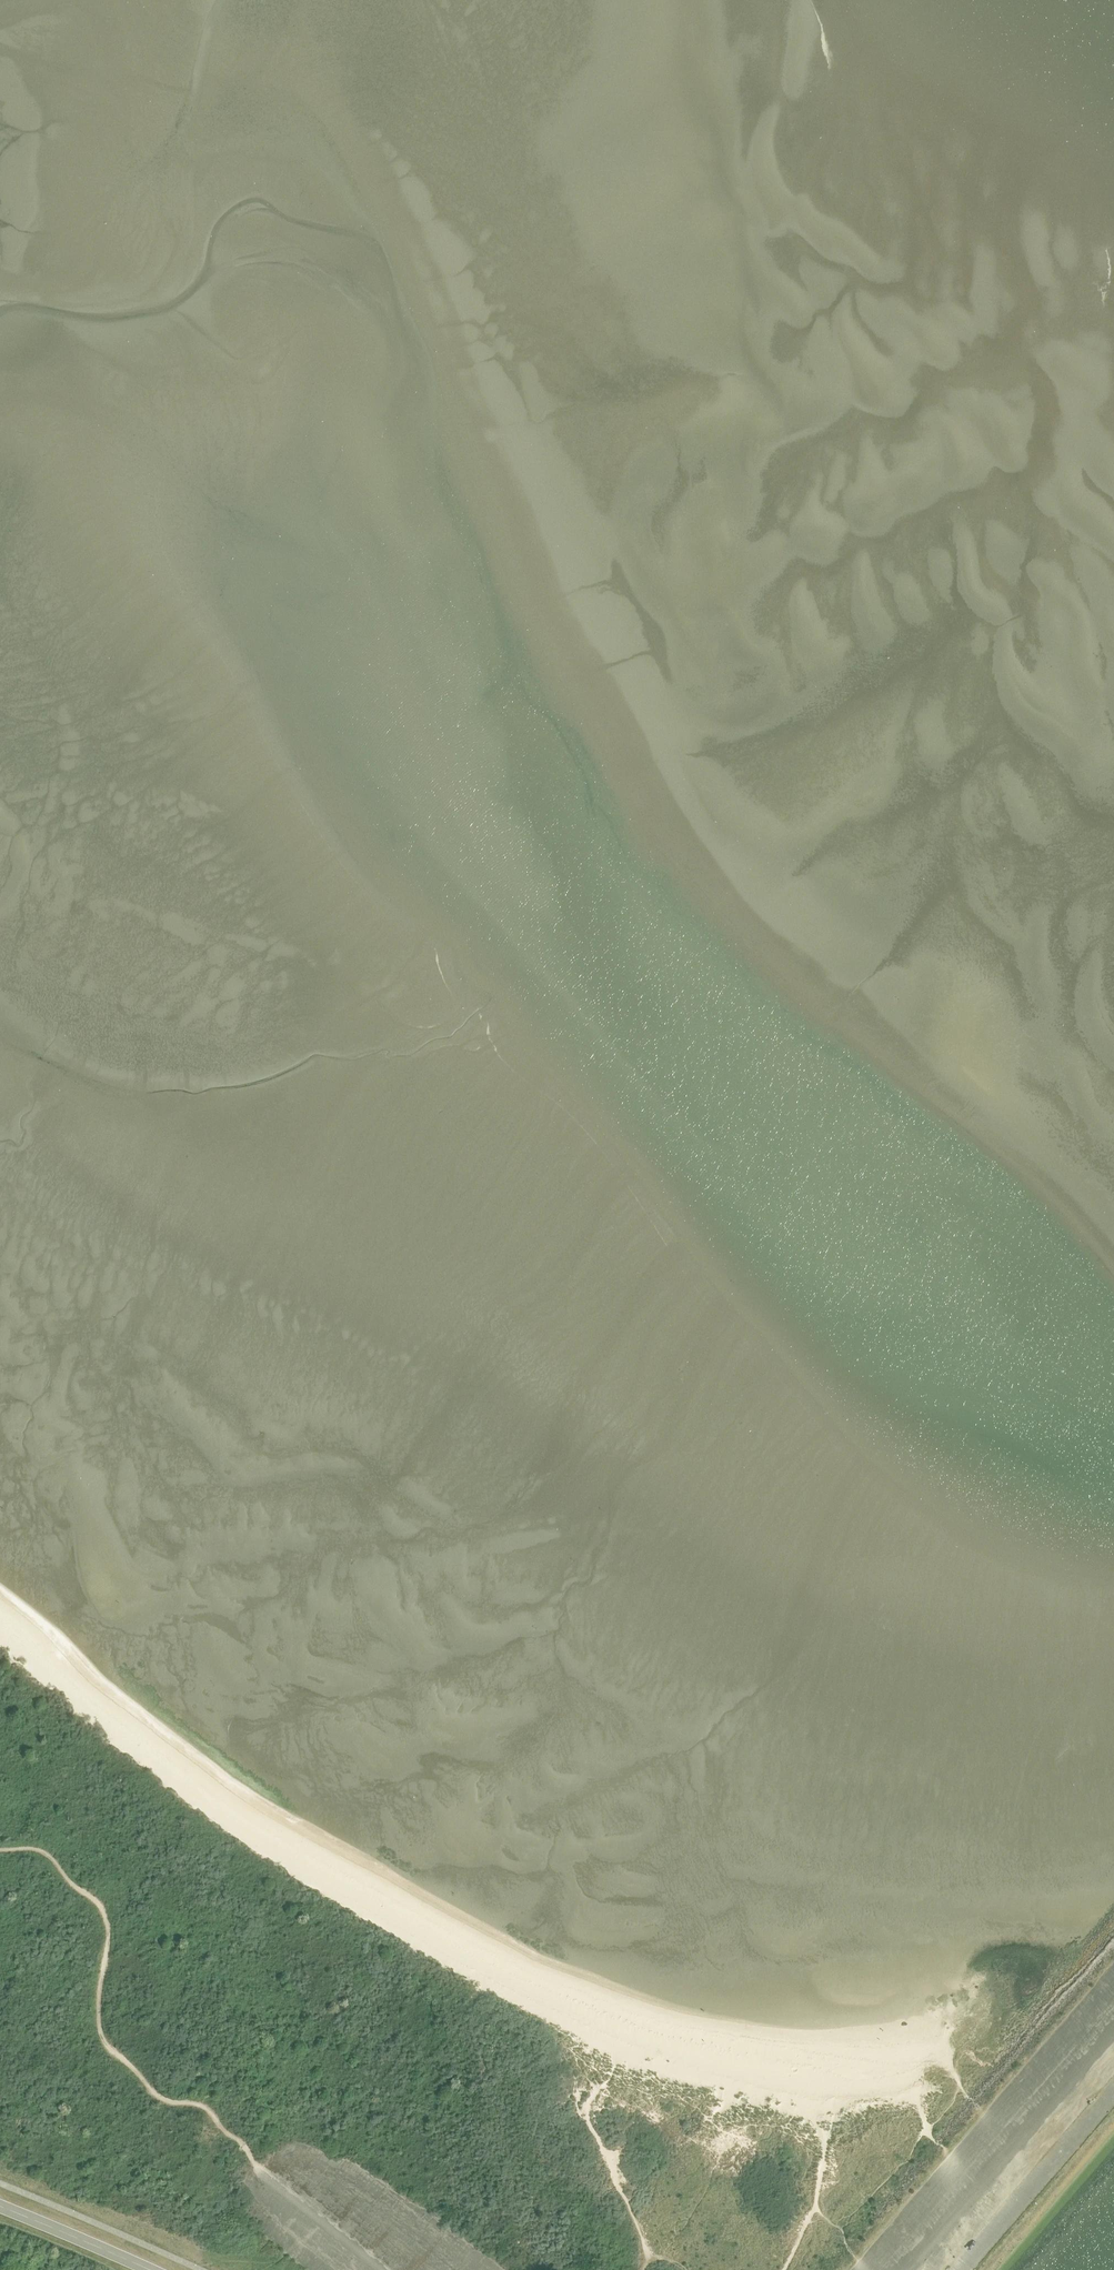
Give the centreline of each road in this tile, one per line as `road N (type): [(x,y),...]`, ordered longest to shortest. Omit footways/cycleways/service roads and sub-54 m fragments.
road 1 (tertiary): [(150,2269),(0,2206)]
road 2 (track): [(789,2269),(823,2176),(827,2116)]

